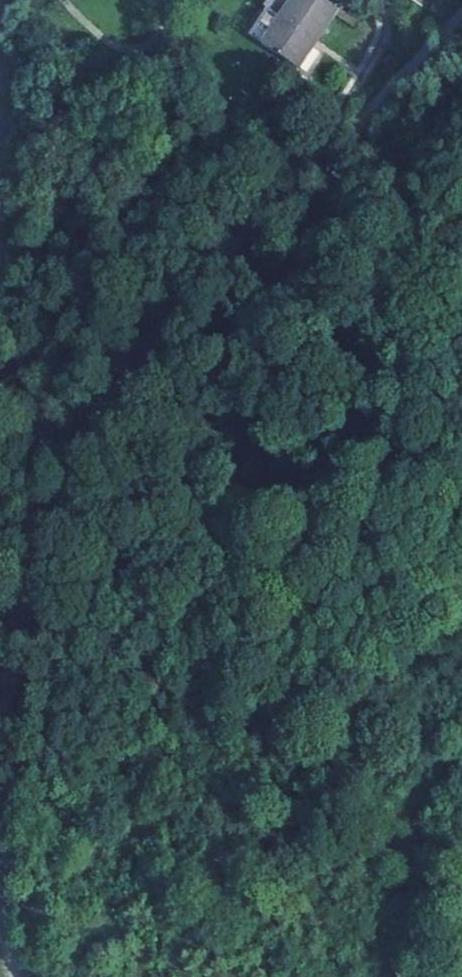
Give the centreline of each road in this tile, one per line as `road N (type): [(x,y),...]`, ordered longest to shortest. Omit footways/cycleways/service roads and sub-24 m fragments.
road 1 (residential): [(371,112),(181,301),(54,486),(0,693)]

